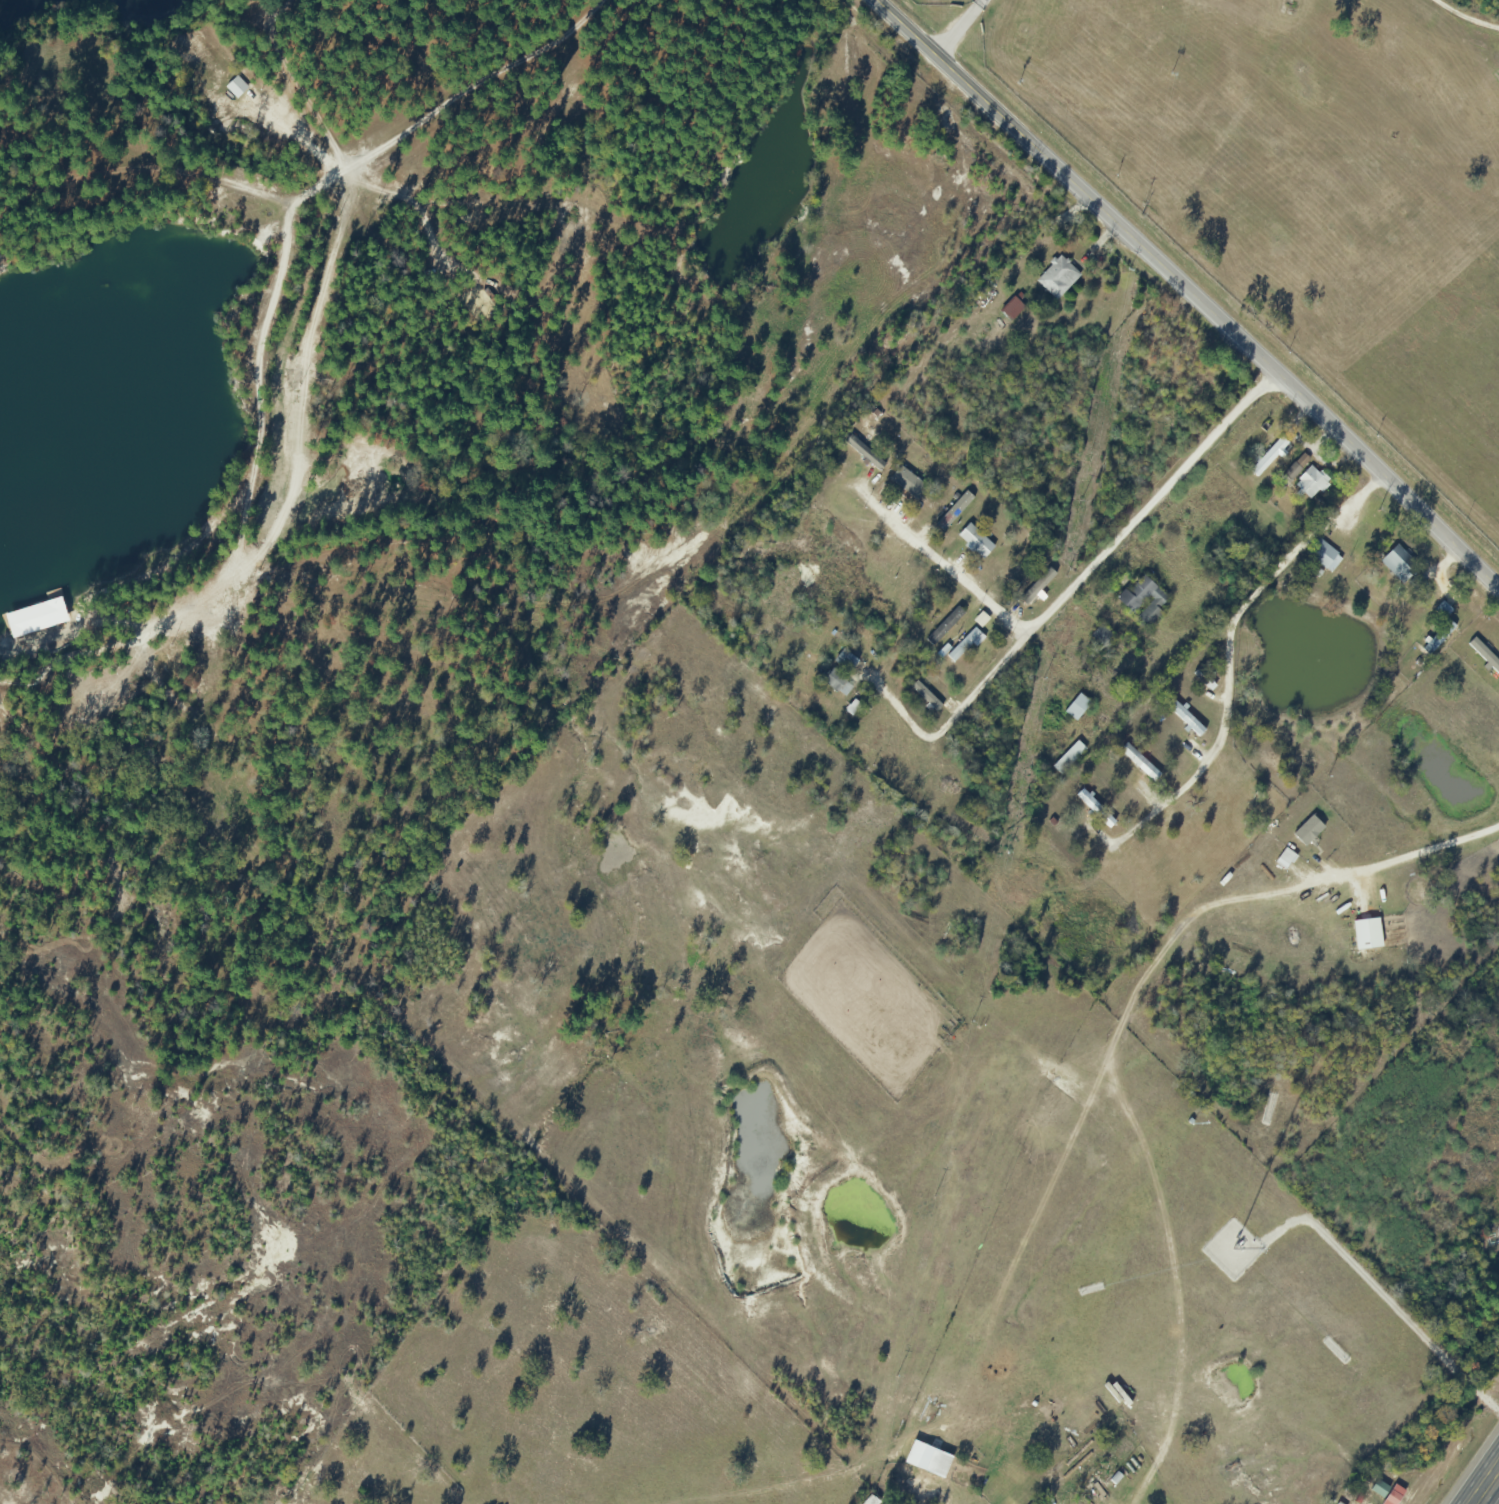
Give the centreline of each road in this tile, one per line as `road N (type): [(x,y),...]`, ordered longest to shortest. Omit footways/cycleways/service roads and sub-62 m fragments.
road 1 (secondary): [(874,0),(1325,418),(1498,591)]
road 2 (residential): [(133,311),(0,188)]

